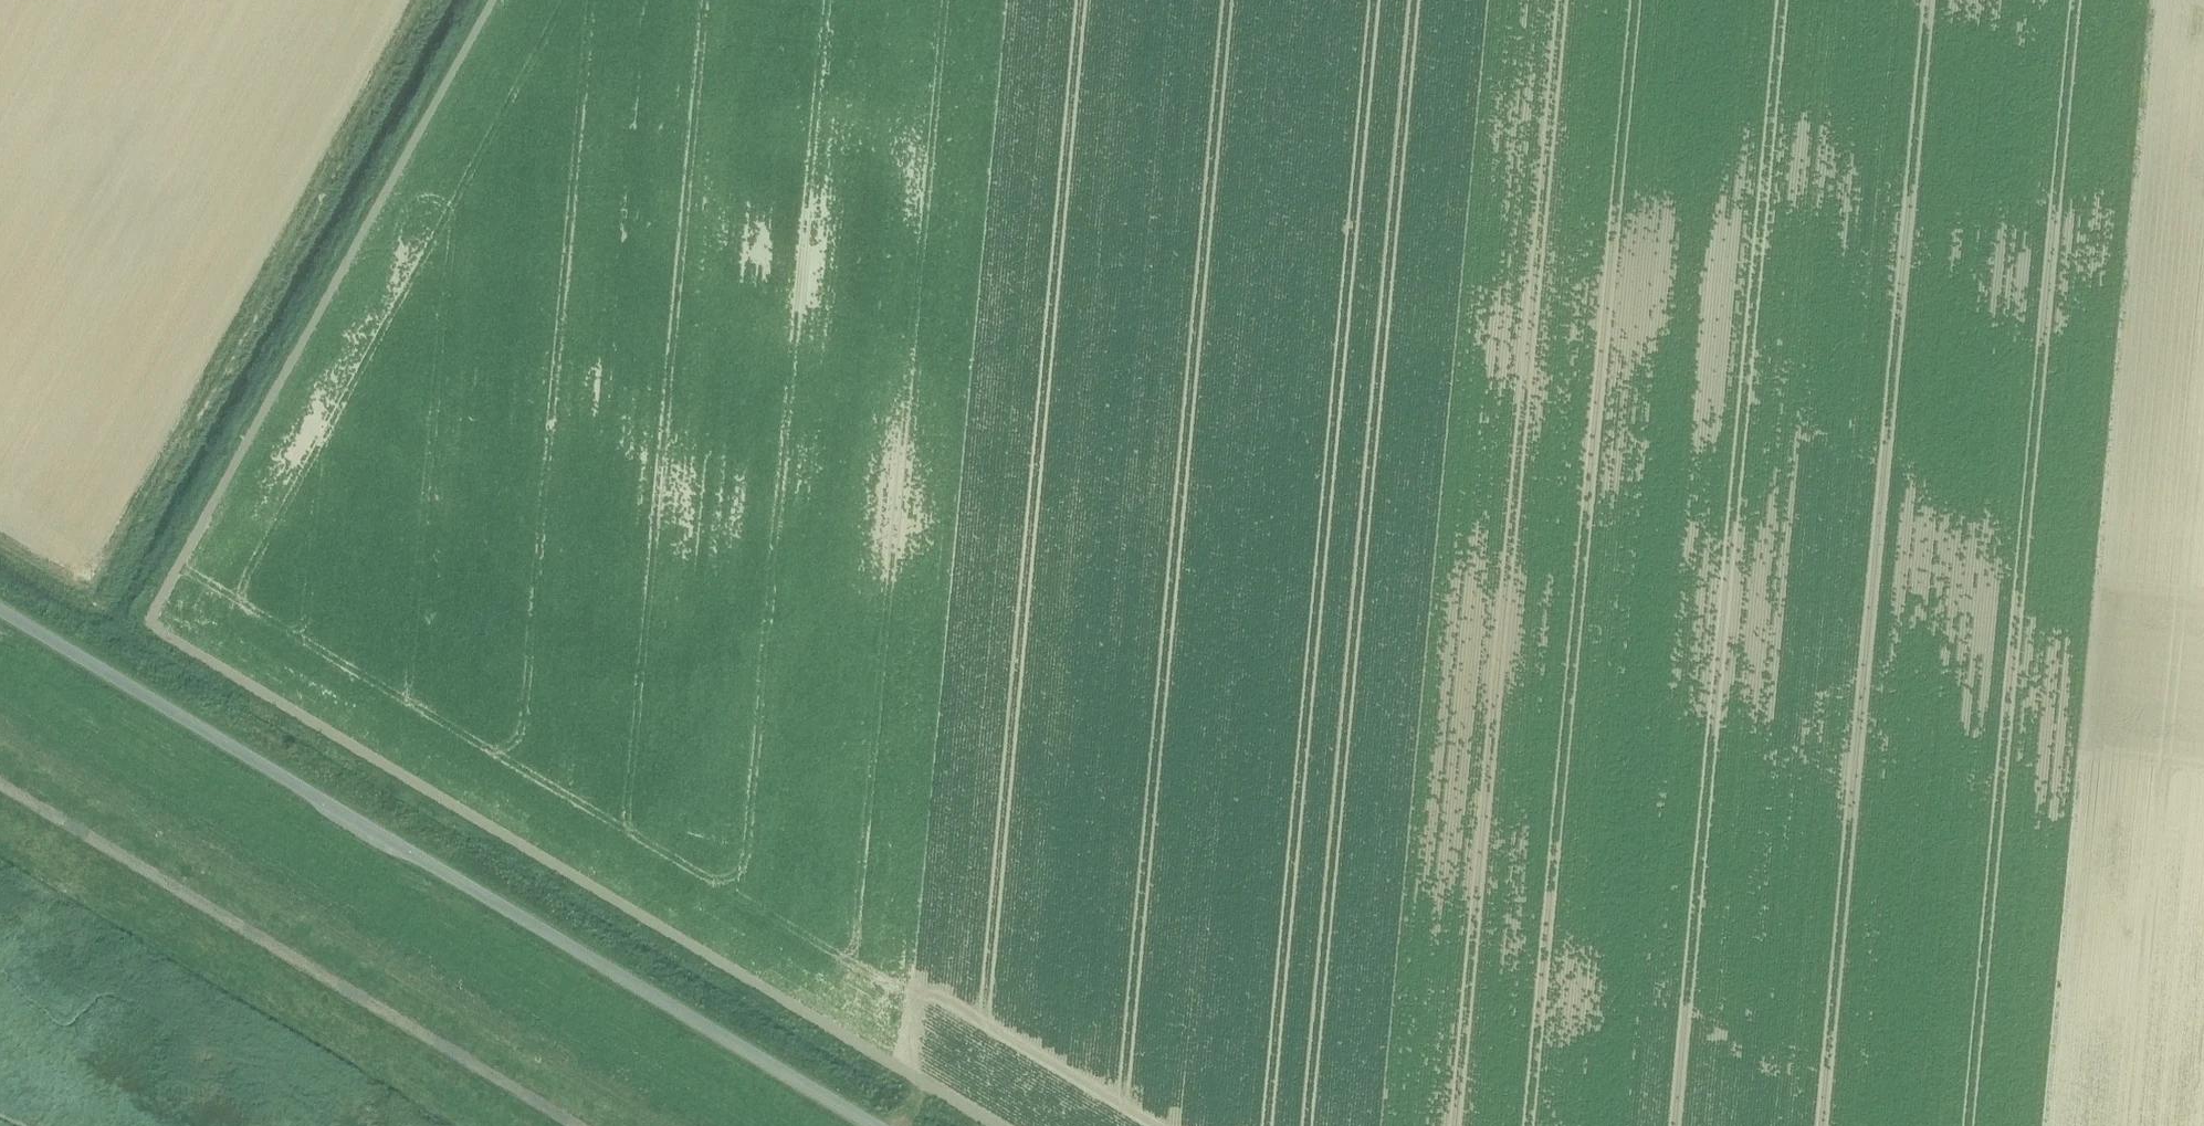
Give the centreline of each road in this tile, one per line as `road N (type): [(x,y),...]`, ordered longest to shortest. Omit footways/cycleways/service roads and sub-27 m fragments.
road 1 (unclassified): [(873,1125),(0,611)]
road 2 (track): [(588,1125),(0,782)]

